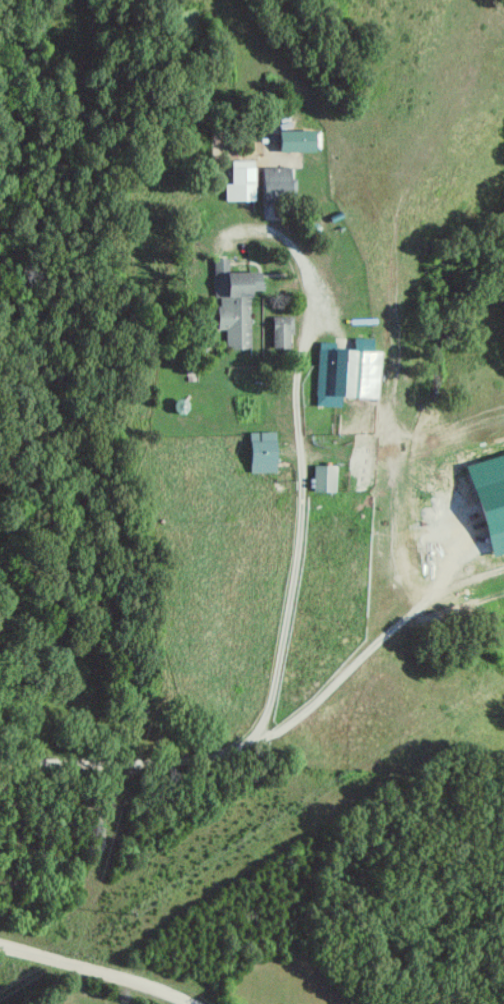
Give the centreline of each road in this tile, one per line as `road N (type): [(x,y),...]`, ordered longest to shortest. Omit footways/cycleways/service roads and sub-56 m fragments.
road 1 (residential): [(0,759),(215,753),(243,742),(259,723),(289,582),(299,463),(292,376),(310,310),(307,276),(291,245),(236,228)]
road 2 (residential): [(195,1003),(0,937)]

